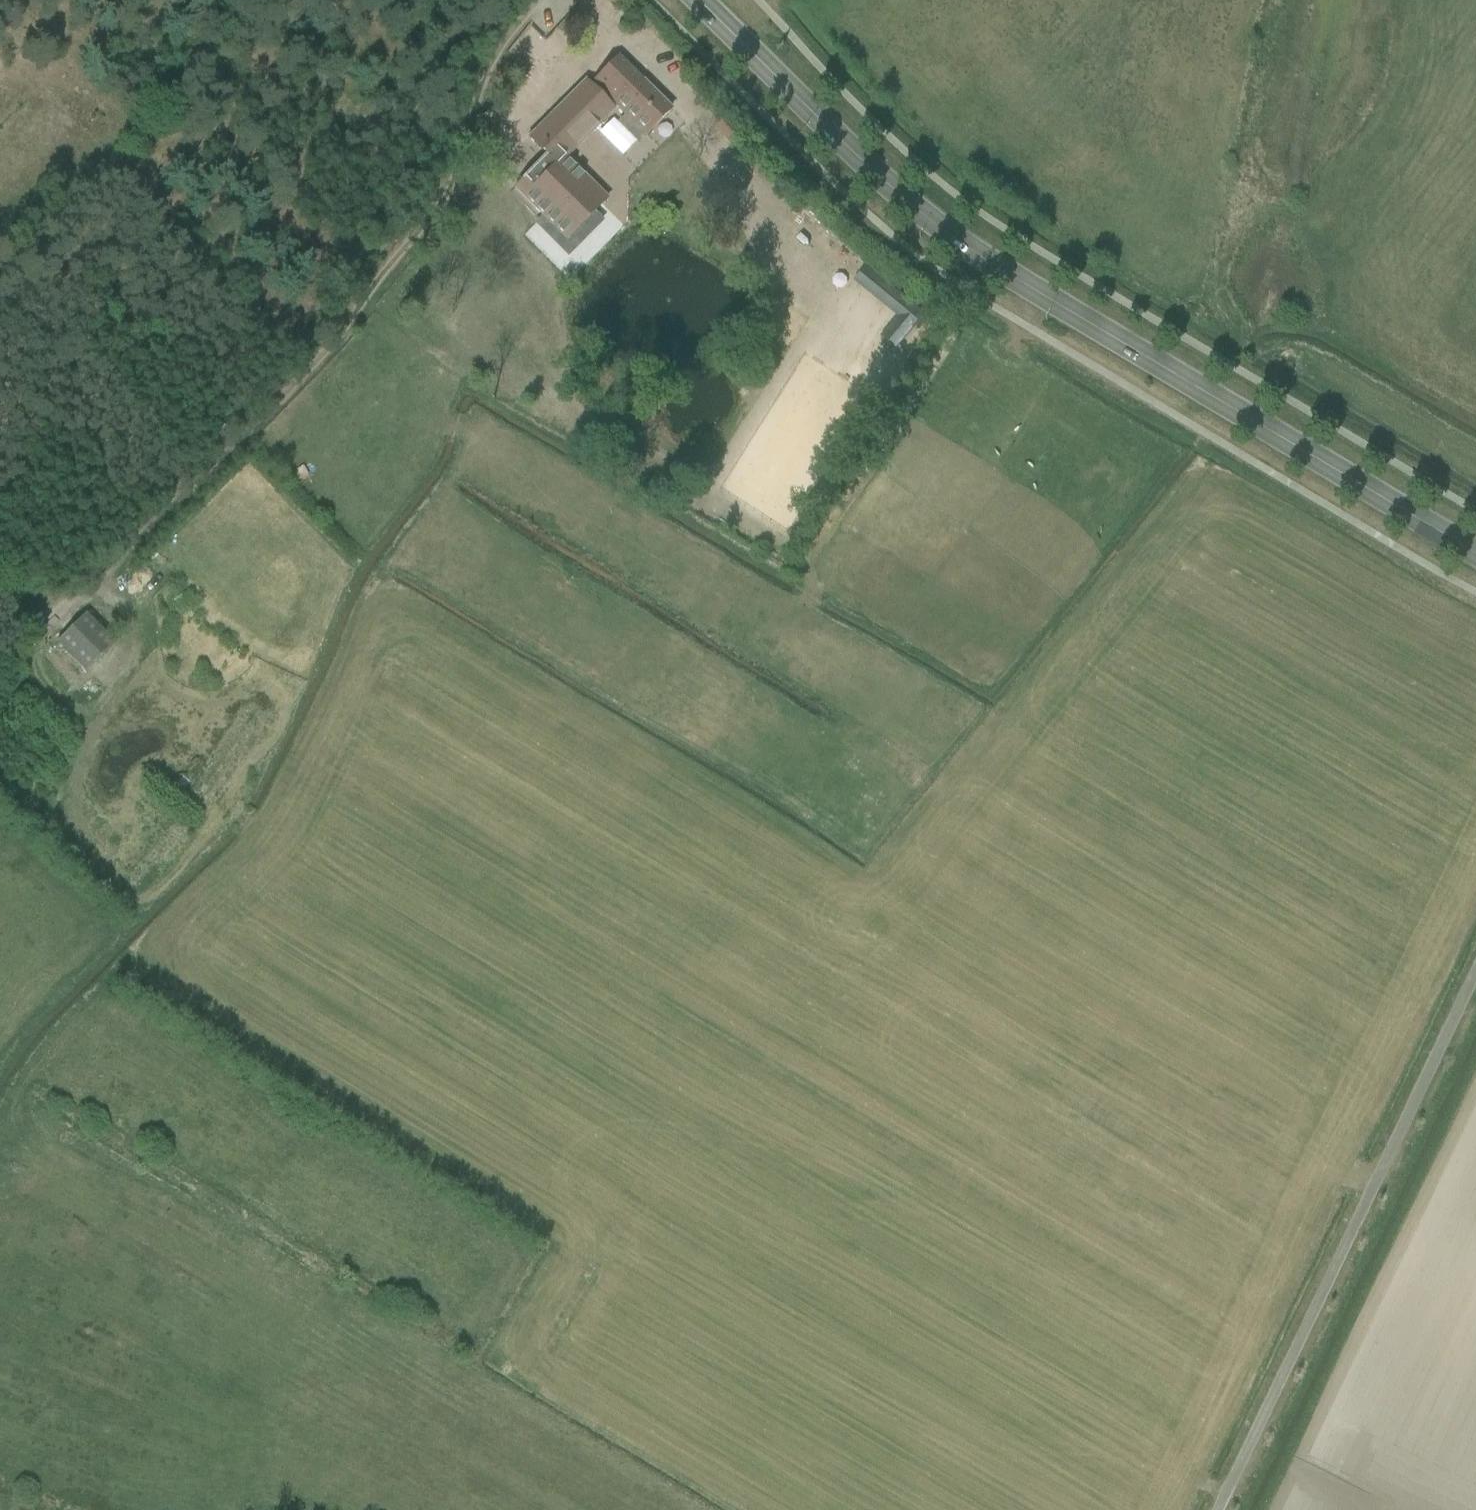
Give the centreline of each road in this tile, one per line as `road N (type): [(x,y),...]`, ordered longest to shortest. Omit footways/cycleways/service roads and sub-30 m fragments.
road 1 (secondary): [(1475,554),(948,237),(841,144),(697,0)]
road 2 (track): [(1217,1509),(1475,961)]

